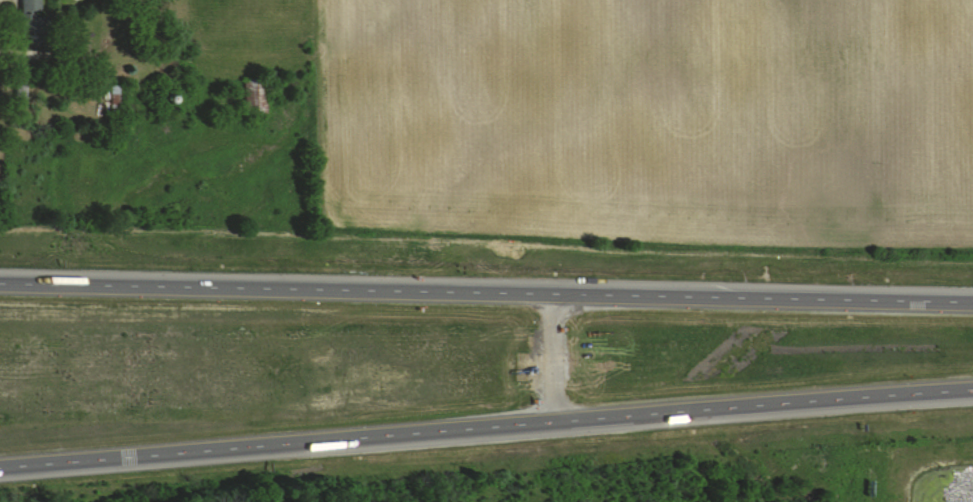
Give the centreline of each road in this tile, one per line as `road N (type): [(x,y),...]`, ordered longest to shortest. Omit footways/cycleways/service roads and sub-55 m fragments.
road 1 (motorway): [(0,466),(972,387)]
road 2 (motorway): [(972,302),(0,283)]

